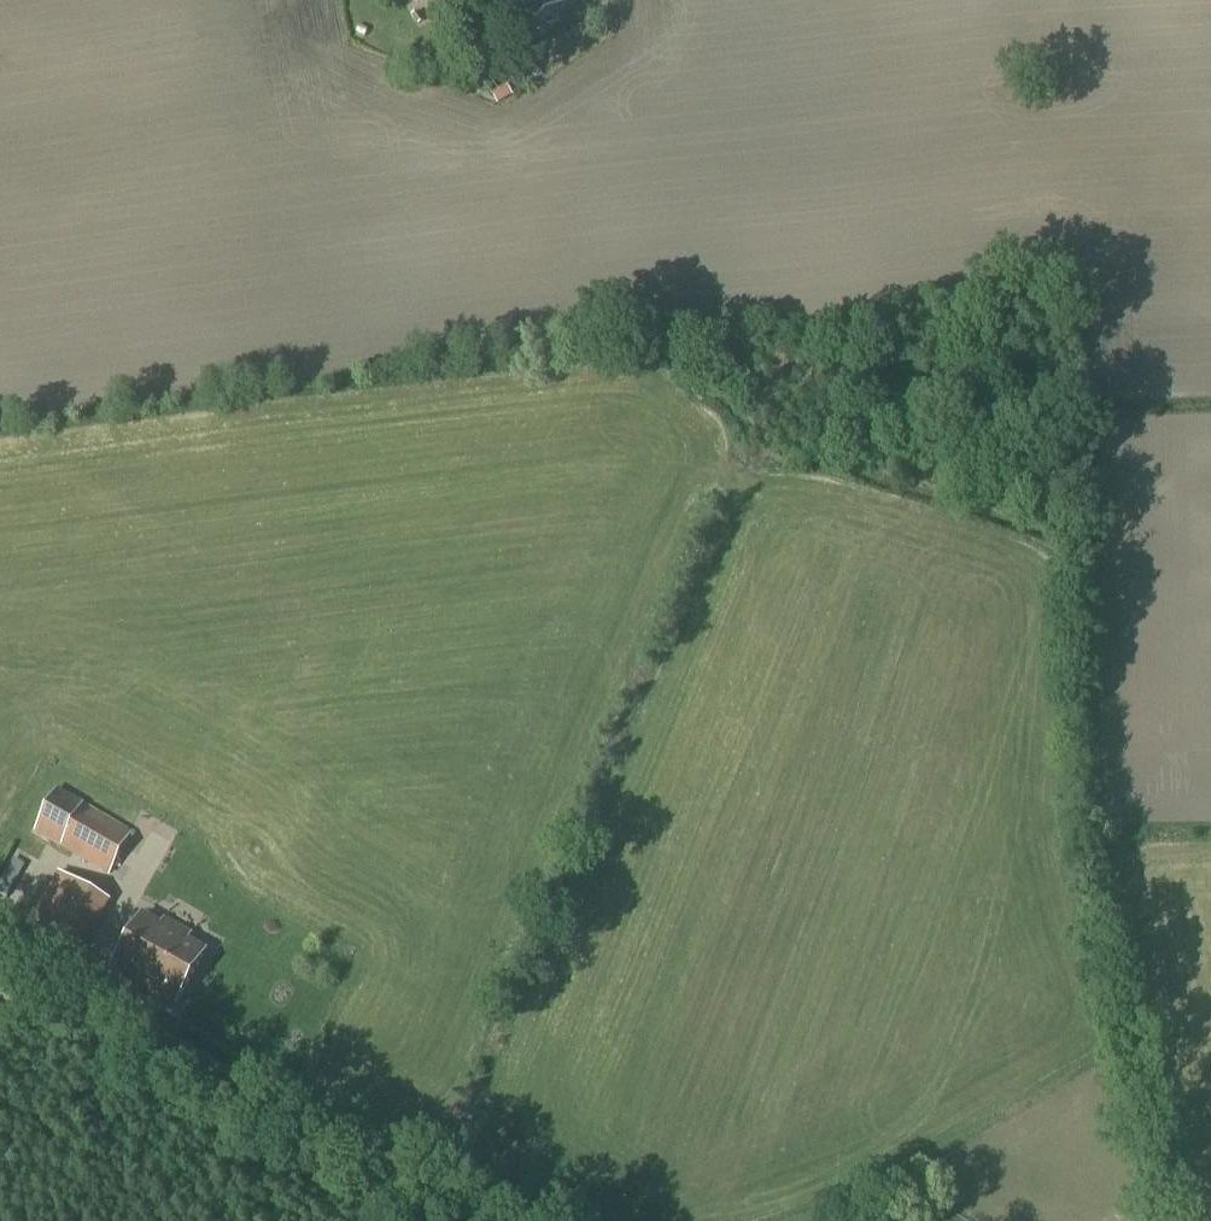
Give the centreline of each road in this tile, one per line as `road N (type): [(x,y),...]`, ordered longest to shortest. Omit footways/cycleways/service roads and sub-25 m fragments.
road 1 (unclassified): [(439,1220),(0,944)]

